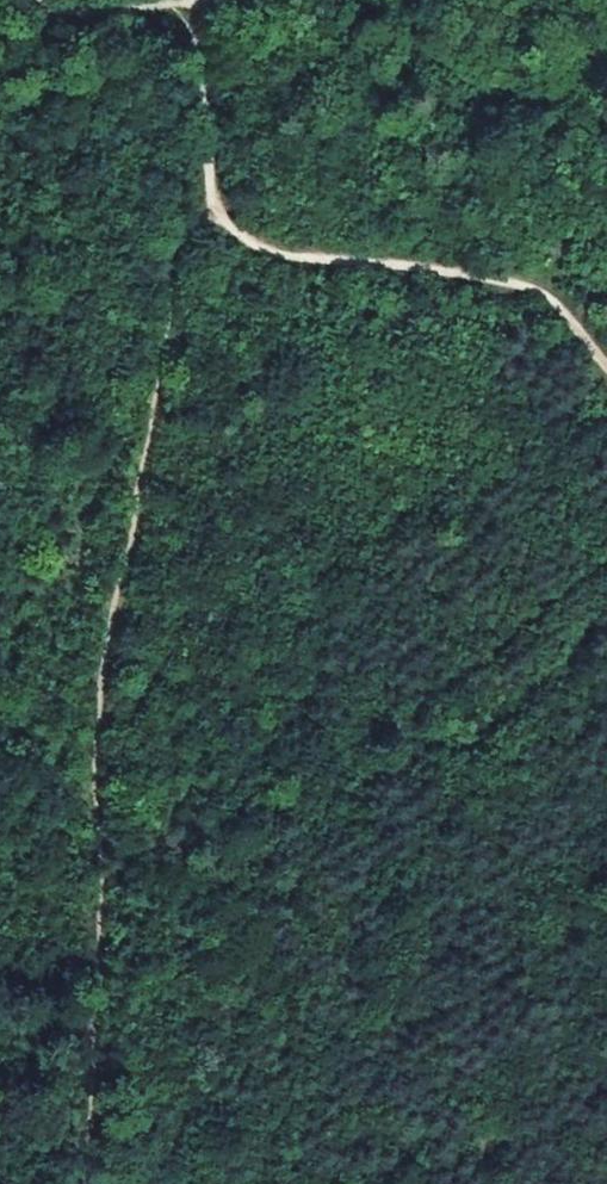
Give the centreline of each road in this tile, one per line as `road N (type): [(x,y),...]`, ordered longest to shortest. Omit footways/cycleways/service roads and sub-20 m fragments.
road 1 (track): [(204,1),(199,52),(210,194),(227,223),(294,257),(462,272),(527,287),(562,309),(606,366)]
road 2 (track): [(208,0),(0,5)]

